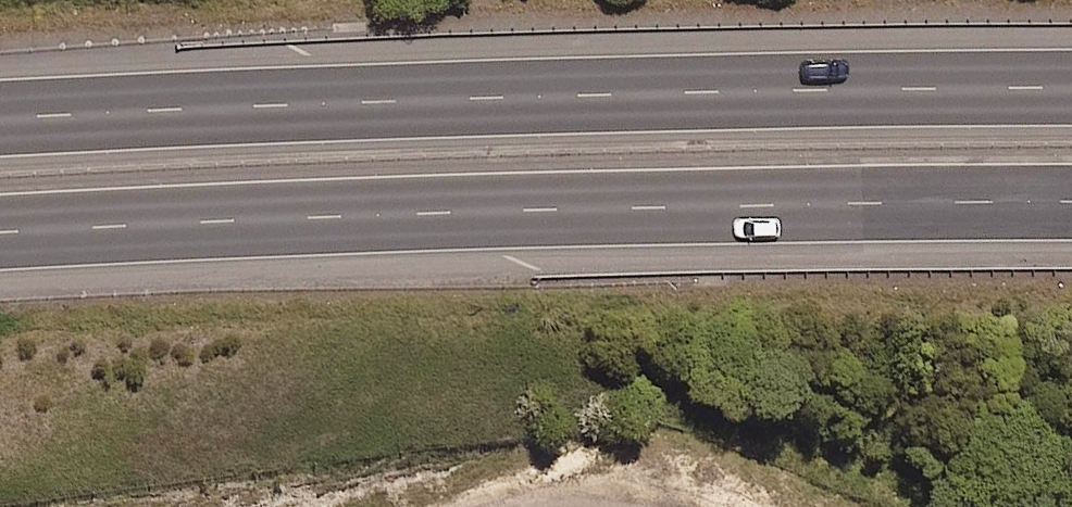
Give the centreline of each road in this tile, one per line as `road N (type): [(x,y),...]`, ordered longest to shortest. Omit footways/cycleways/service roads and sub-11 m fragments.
road 1 (motorway): [(1071,200),(684,200),(0,235)]
road 2 (motorway): [(0,121),(220,108),(1071,94)]

